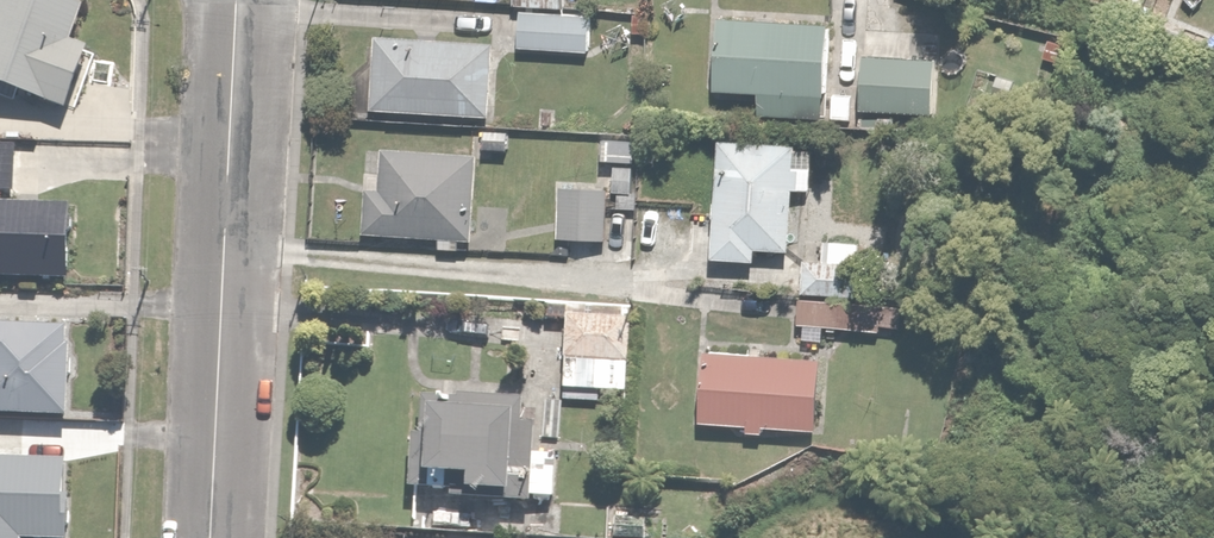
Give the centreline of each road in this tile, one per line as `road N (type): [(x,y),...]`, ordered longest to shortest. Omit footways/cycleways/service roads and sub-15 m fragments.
road 1 (residential): [(214,537),(237,0)]

